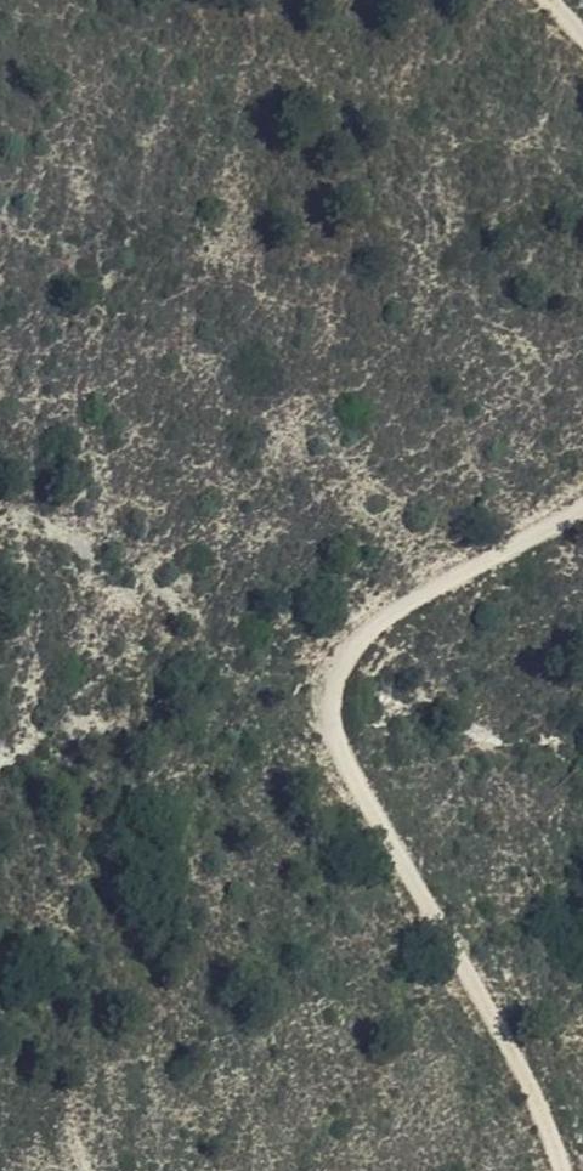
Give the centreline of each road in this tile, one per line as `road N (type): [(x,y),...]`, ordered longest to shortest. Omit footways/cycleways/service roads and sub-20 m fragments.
road 1 (track): [(563,1170),(530,1073),(349,768),(323,696),(349,645),(391,611),(582,502)]

